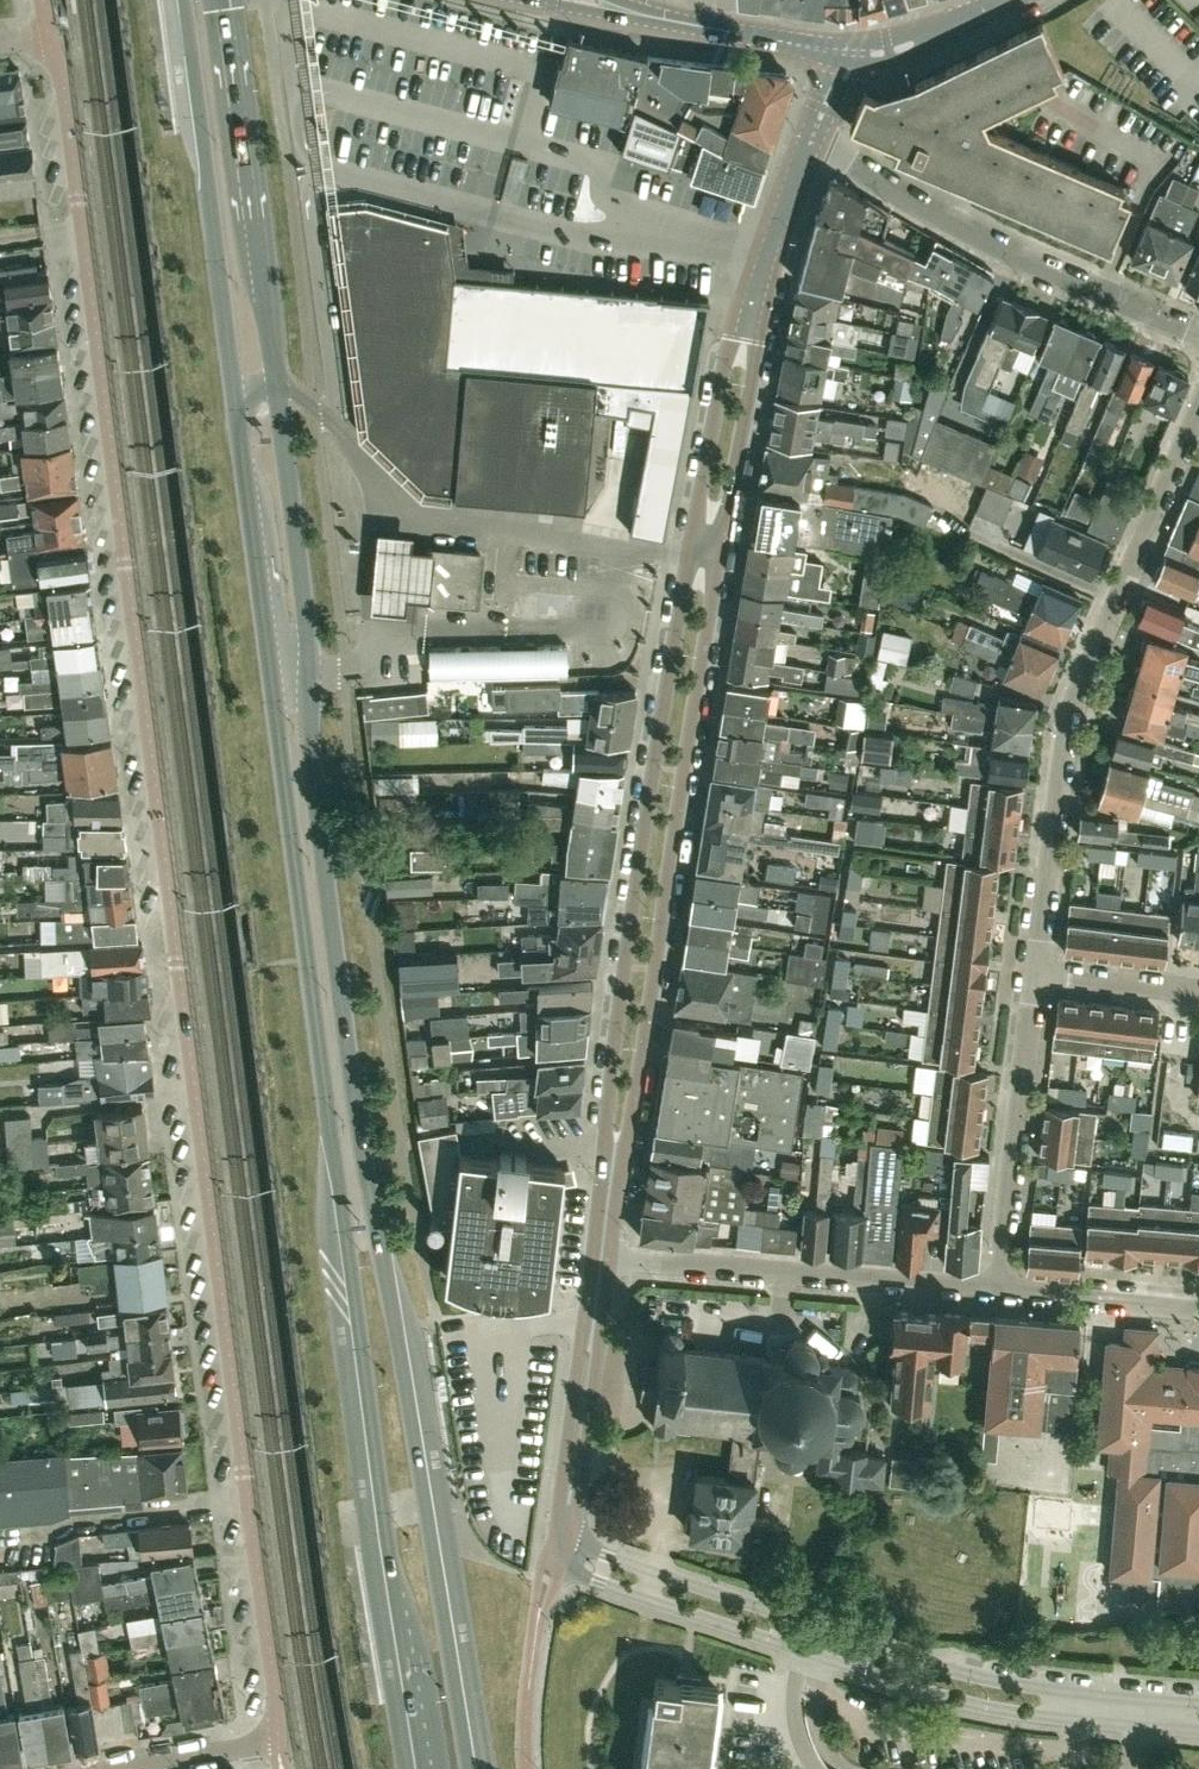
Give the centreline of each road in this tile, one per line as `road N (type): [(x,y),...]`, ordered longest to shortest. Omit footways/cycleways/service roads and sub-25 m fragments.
road 1 (secondary): [(473,1768),(383,1253),(222,0)]
road 2 (secondary): [(185,0),(418,1768)]
road 3 (residential): [(49,36),(68,101),(278,1738)]
road 4 (unclassified): [(614,1139),(630,1124),(717,544),(753,375),(743,338)]
road 5 (unclassified): [(743,338),(722,366),(684,584),(605,1123),(614,1139)]
road 6 (unclassified): [(553,1563),(966,1699),(1198,1728)]
road 7 (unclassified): [(1198,1702),(981,1678),(755,1609),(559,1535)]
road 8 (residential): [(1035,969),(1068,717),(1198,391)]
road 9 (residential): [(1198,336),(1009,253),(808,139)]
road 10 (residential): [(601,1253),(995,1288)]
road 11 (residential): [(995,1288),(1035,969)]
road 12 (unclassified): [(743,338),(762,259),(808,139)]
road 13 (residential): [(995,1288),(1198,1304)]
road 14 (unclassified): [(592,1322),(581,1333),(563,1464),(569,1509)]
road 15 (unclassified): [(569,1509),(585,1464),(601,1338),(592,1322)]
road 16 (tertiary): [(839,51),(888,50),(1002,0)]
road 17 (residential): [(1198,990),(1035,969)]
road 18 (residential): [(111,1768),(247,1744)]
road 19 (tertiary): [(529,0),(649,17)]

